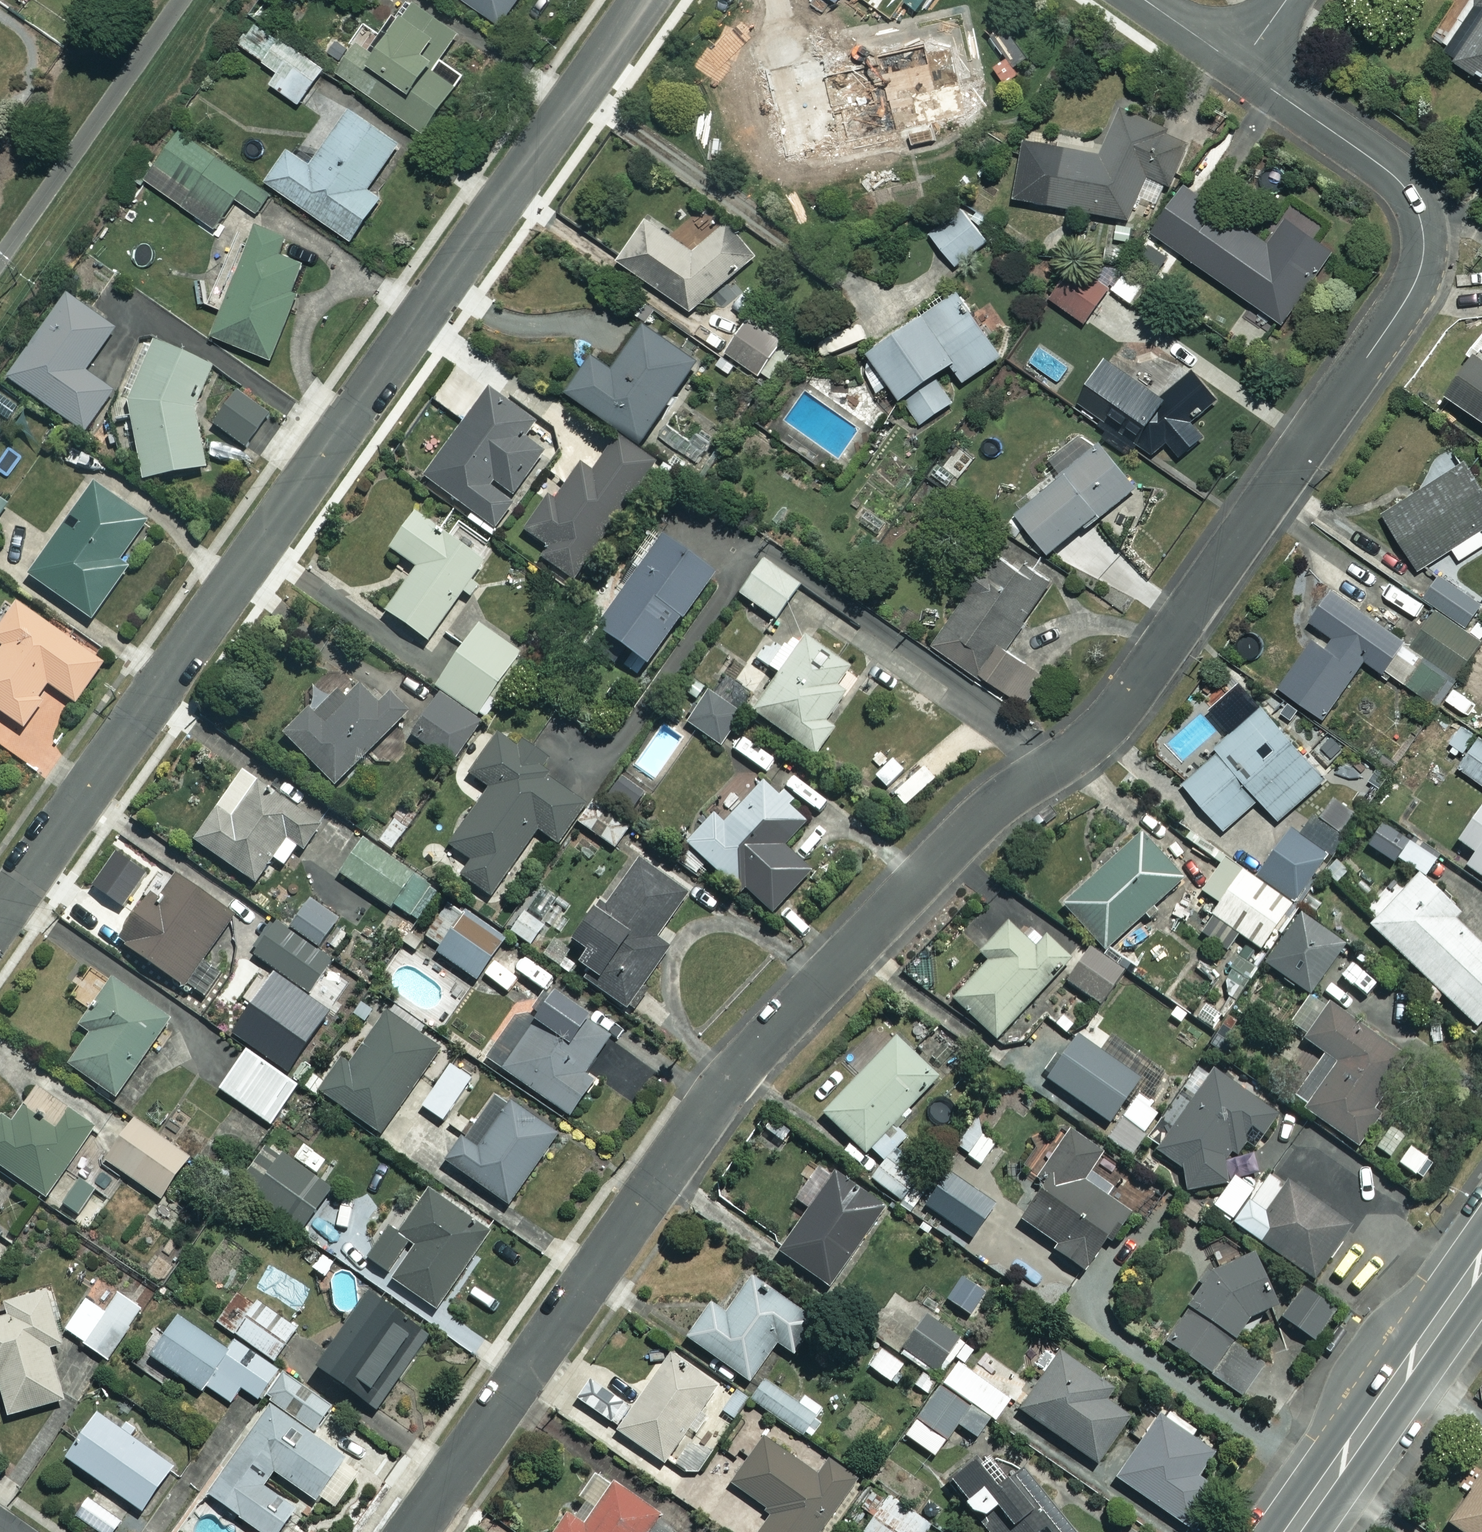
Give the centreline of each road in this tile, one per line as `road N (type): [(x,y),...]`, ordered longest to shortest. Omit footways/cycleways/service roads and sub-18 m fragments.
road 1 (residential): [(411,1531),(732,1075),(961,832),(1061,763),(1118,712),(1400,311),(1425,252),(1415,203),(1383,166),(1240,65)]
road 2 (residential): [(643,0),(0,917)]
road 3 (secondary): [(1481,1259),(1290,1531)]

